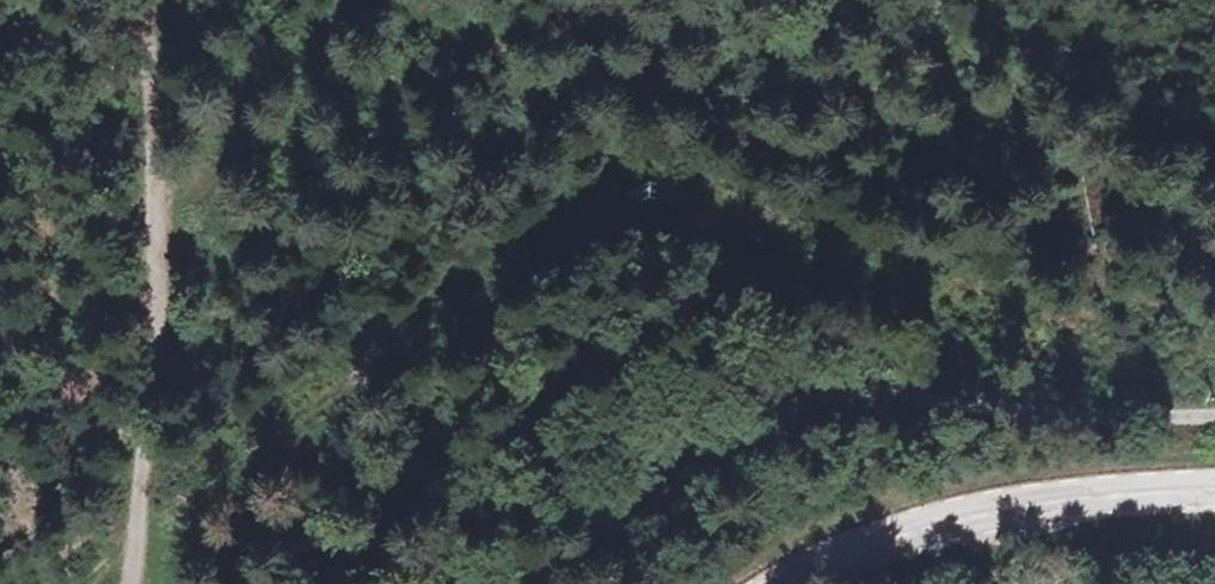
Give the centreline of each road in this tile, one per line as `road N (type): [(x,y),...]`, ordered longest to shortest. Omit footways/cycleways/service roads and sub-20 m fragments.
road 1 (track): [(504,583),(686,481),(833,436),(1214,411)]
road 2 (track): [(158,0),(167,149),(152,541),(131,583)]
road 3 (secondary): [(1214,491),(892,534),(796,583)]

